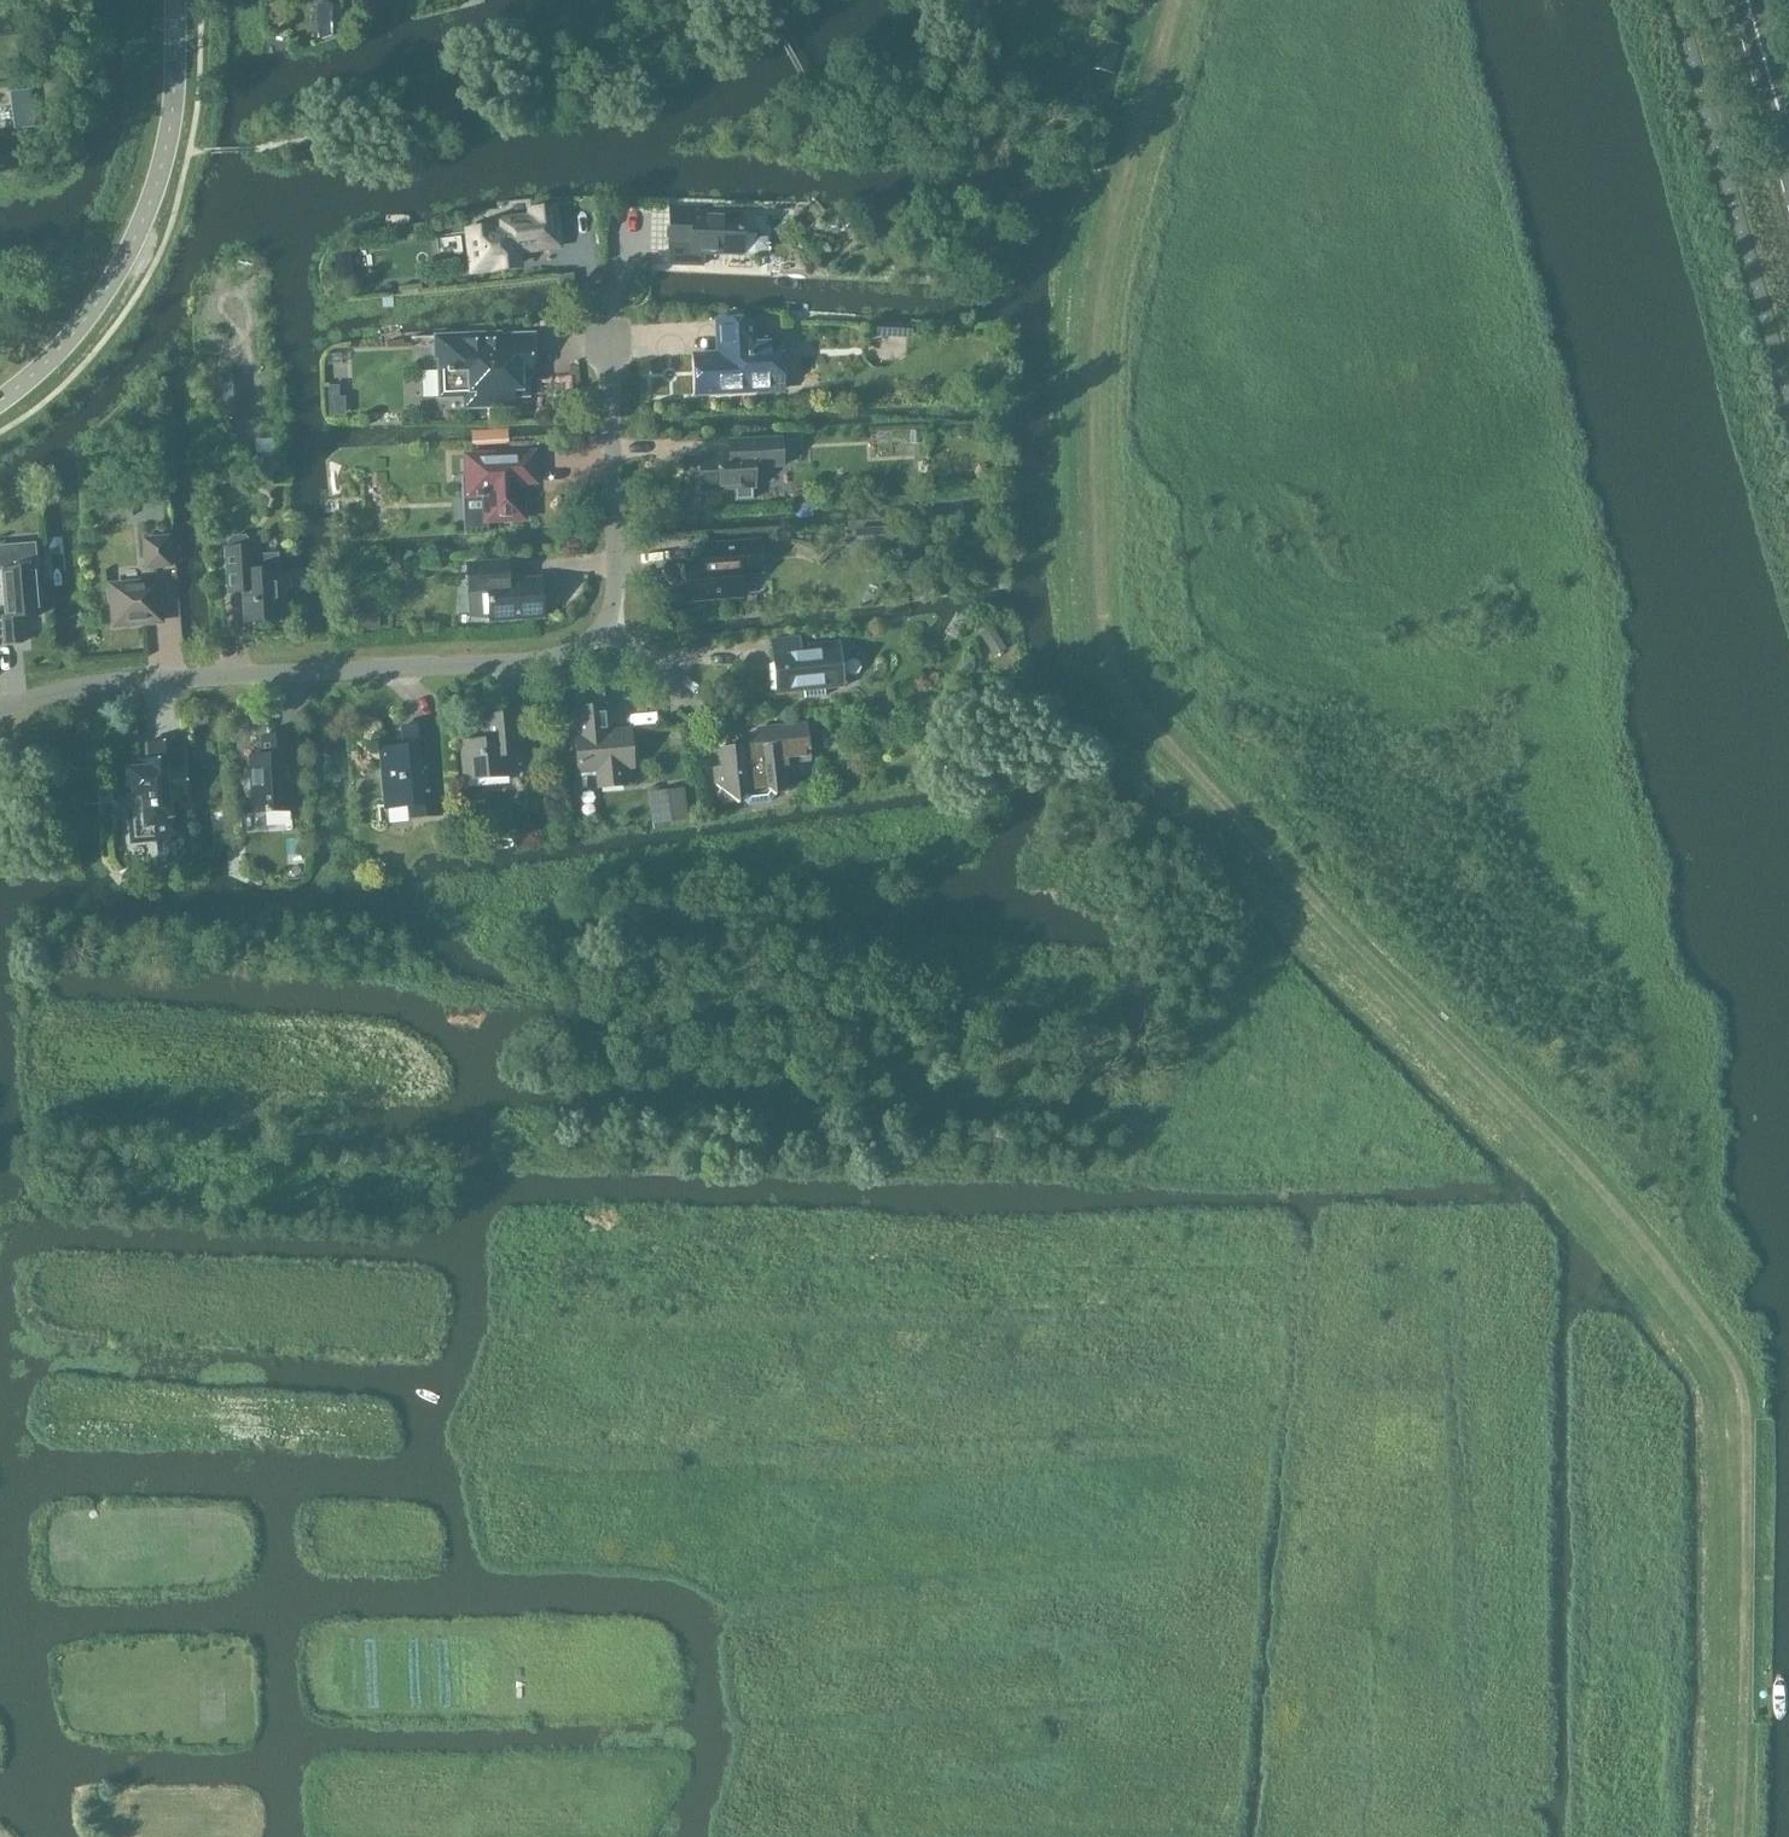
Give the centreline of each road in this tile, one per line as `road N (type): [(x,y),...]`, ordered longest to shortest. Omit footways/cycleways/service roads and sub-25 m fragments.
road 1 (residential): [(0,709),(81,686),(518,663),(562,656),(601,629)]
road 2 (residential): [(0,399),(70,340),(145,217),(174,109),(176,0)]
road 3 (residential): [(601,629),(616,582),(606,339)]
road 4 (primary): [(1788,153),(1745,0)]

